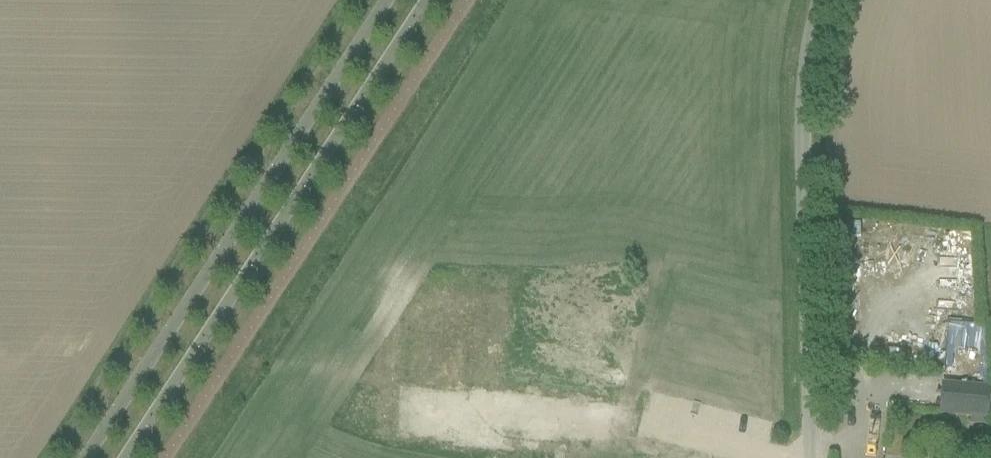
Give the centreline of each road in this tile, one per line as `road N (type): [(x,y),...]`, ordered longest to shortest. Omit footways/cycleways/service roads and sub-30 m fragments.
road 1 (tertiary): [(124,457),(426,0)]
road 2 (tertiary): [(385,0),(84,457)]
road 3 (unclassified): [(810,457),(805,73),(822,0)]

